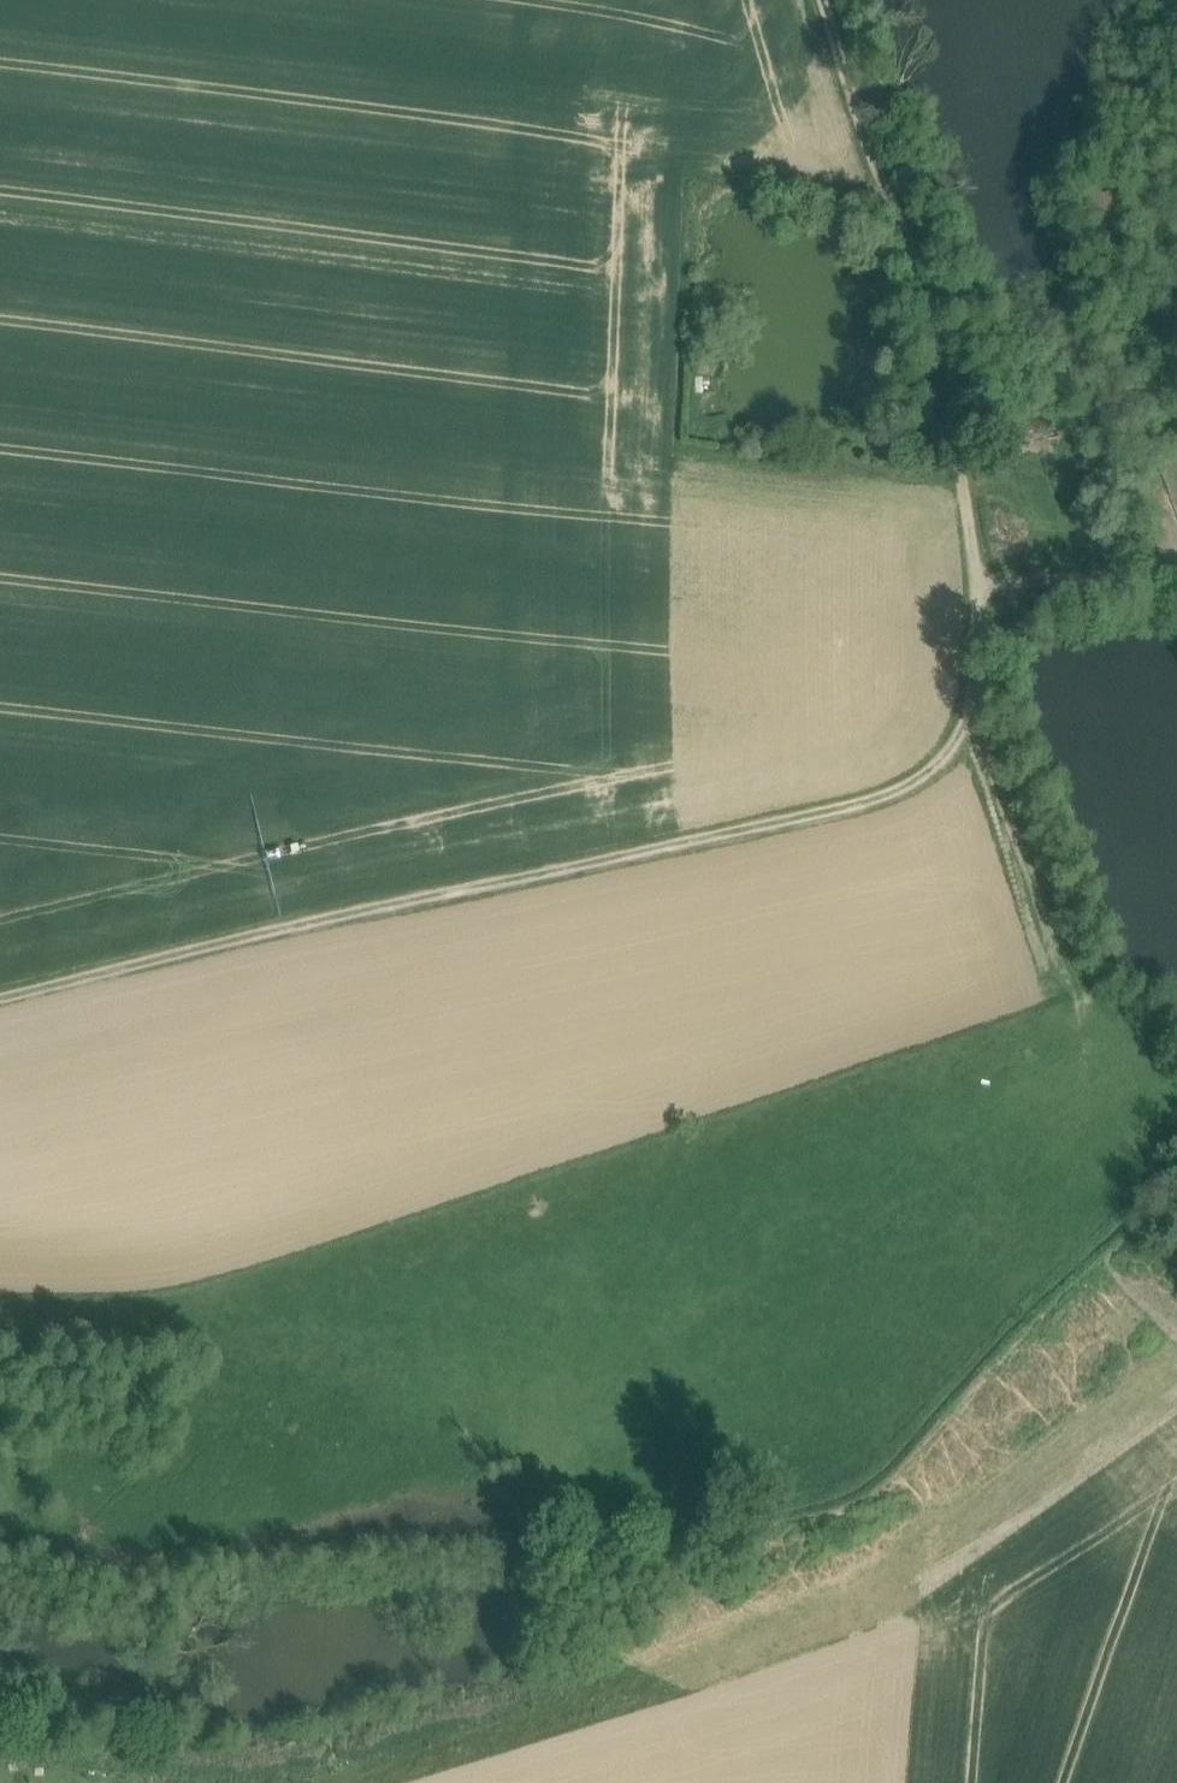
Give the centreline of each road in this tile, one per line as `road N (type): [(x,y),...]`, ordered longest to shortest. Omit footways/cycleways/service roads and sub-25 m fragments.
road 1 (track): [(0,1002),(711,848),(902,794),(954,761),(978,681),(979,582),(955,419),(935,331),(828,0)]
road 2 (track): [(979,582),(1122,572),(1176,559)]

